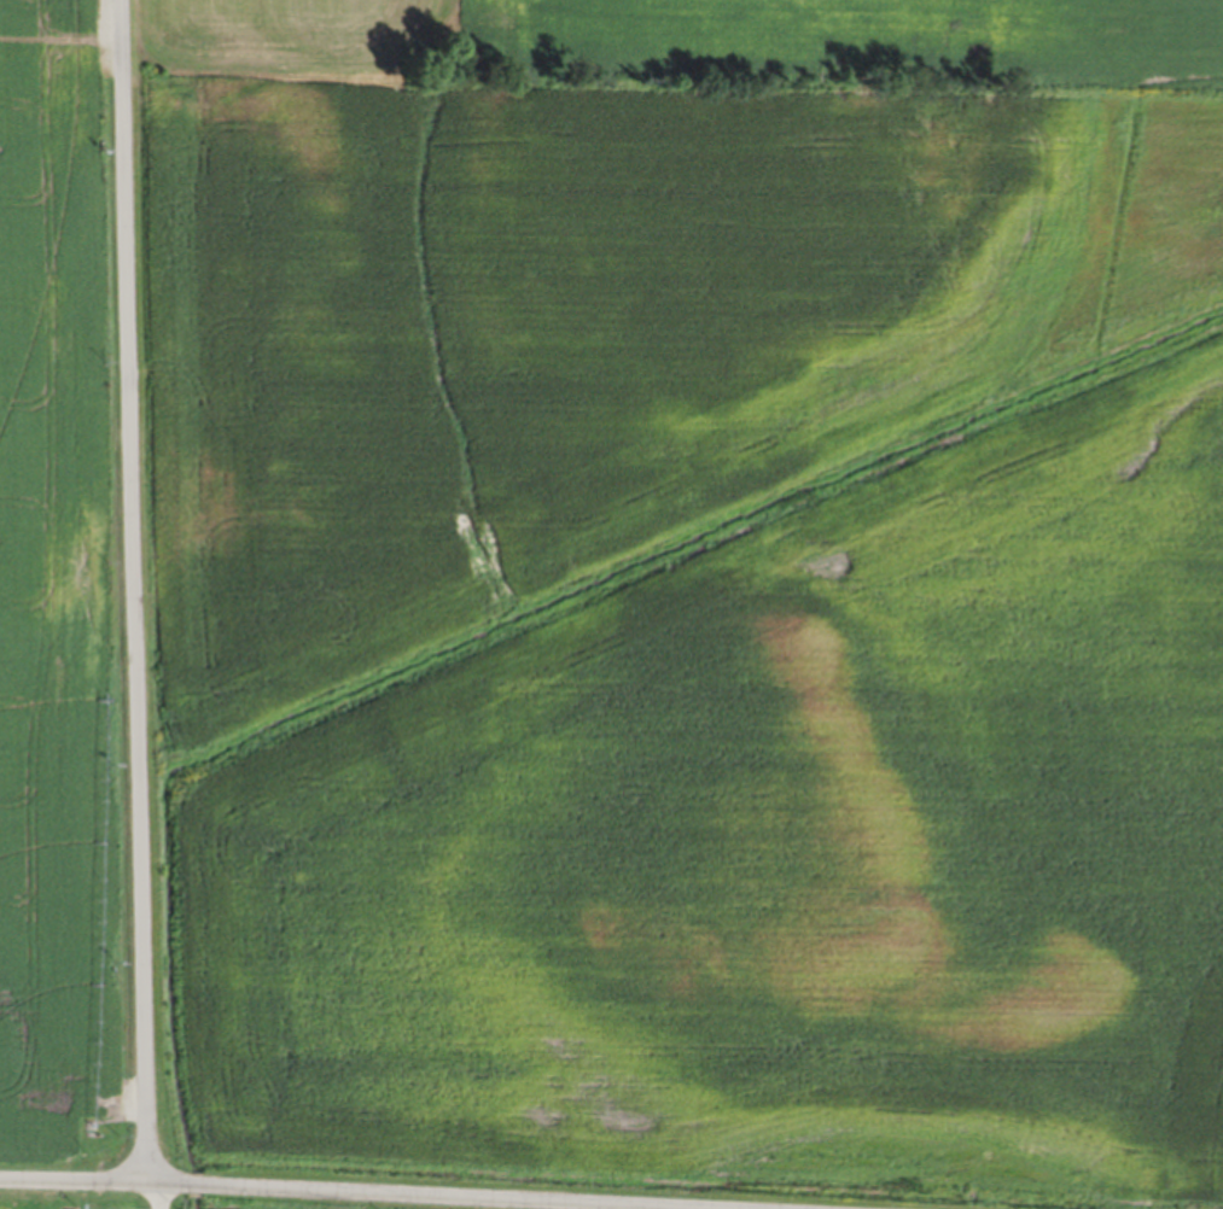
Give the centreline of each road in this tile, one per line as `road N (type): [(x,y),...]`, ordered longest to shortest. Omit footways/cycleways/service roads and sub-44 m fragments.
road 1 (residential): [(147,1178),(122,0)]
road 2 (residential): [(701,1208),(0,1175)]

